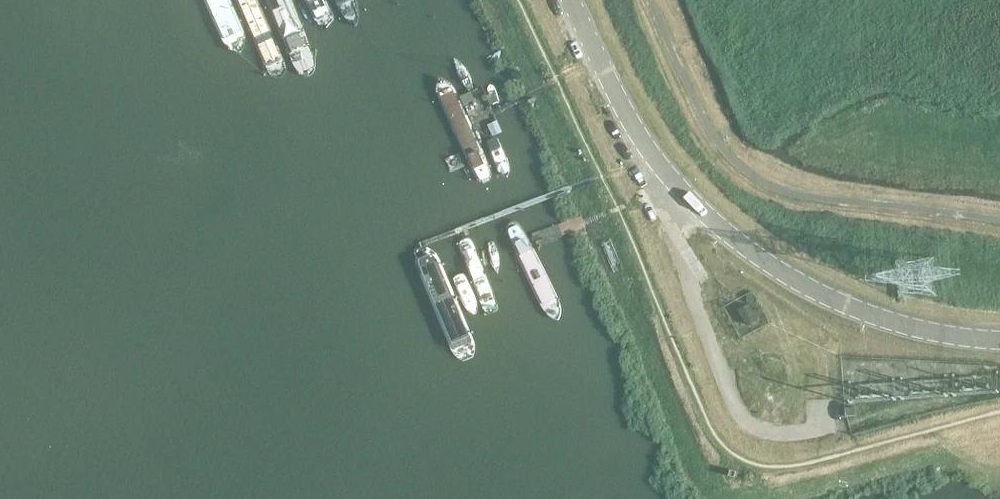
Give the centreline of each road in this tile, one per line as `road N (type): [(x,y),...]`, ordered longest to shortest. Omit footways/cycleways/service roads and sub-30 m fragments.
road 1 (unclassified): [(999,341),(880,318),(748,250),(692,203),(650,151),(570,0)]

